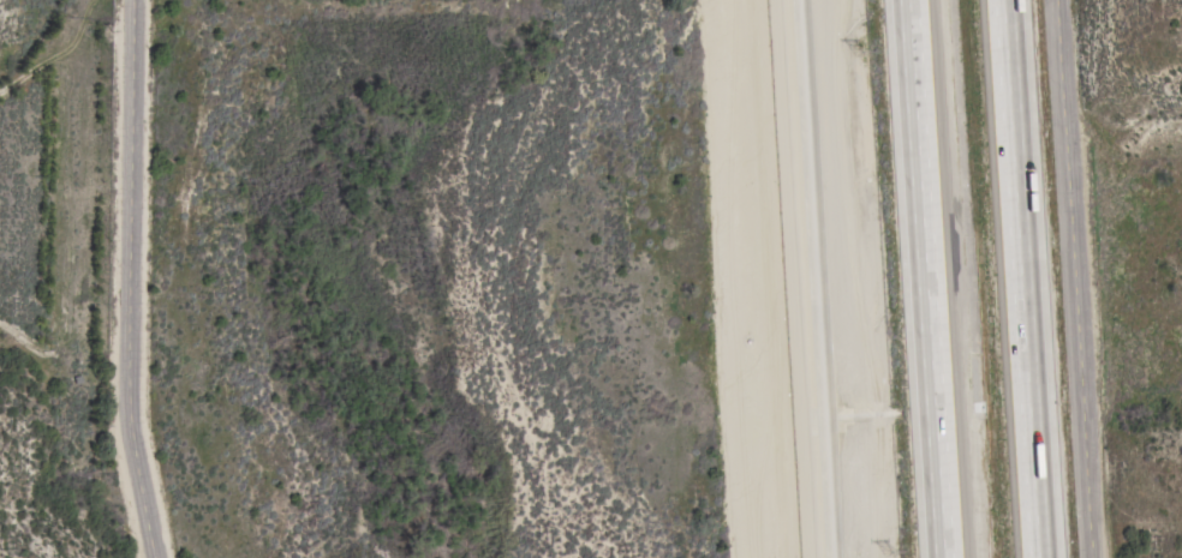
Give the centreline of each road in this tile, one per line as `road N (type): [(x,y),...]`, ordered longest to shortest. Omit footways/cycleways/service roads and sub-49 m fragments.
road 1 (tertiary): [(134,0),(131,408),(159,557)]
road 2 (motorway): [(1041,557),(1005,0)]
road 3 (residential): [(1061,0),(1096,557)]
road 4 (motorway): [(909,0),(944,557)]

